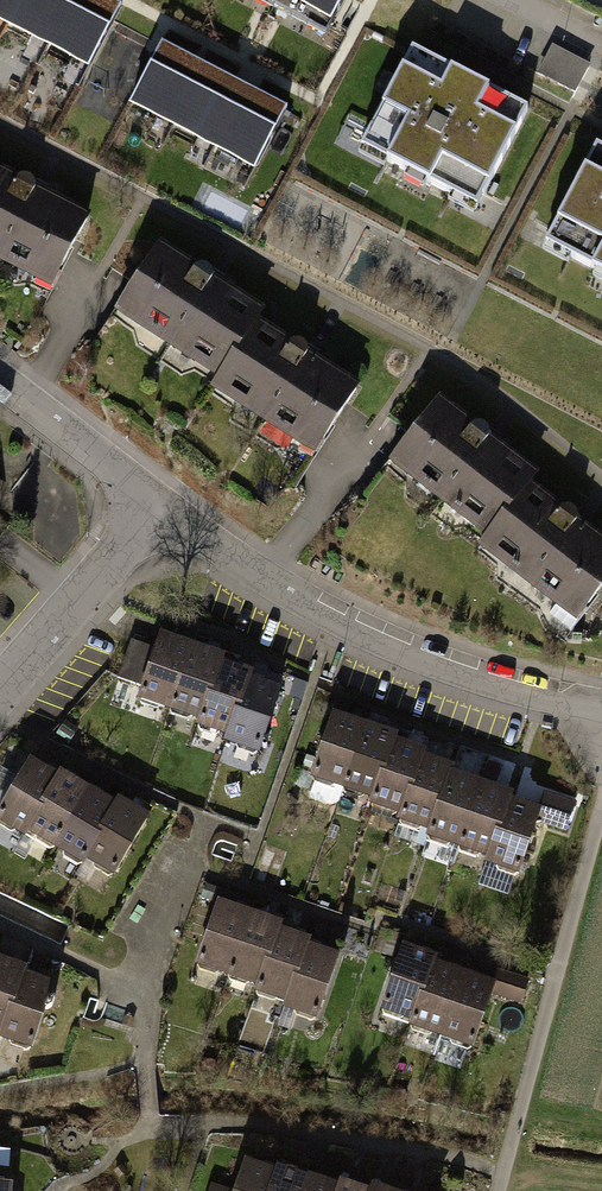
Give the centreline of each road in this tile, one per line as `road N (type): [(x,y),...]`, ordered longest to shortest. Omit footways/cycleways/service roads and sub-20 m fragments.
road 1 (residential): [(162,508),(282,595),(447,676),(601,715)]
road 2 (residential): [(162,508),(0,700)]
road 3 (residential): [(0,372),(162,508)]

